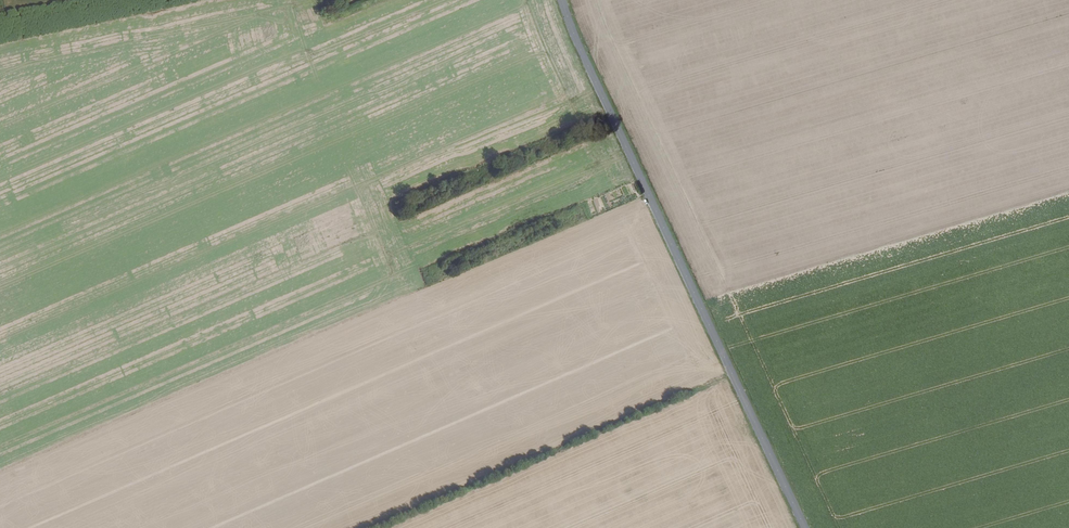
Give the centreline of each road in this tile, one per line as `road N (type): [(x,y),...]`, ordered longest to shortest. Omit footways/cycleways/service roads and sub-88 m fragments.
road 1 (tertiary): [(562,0),(805,527)]

